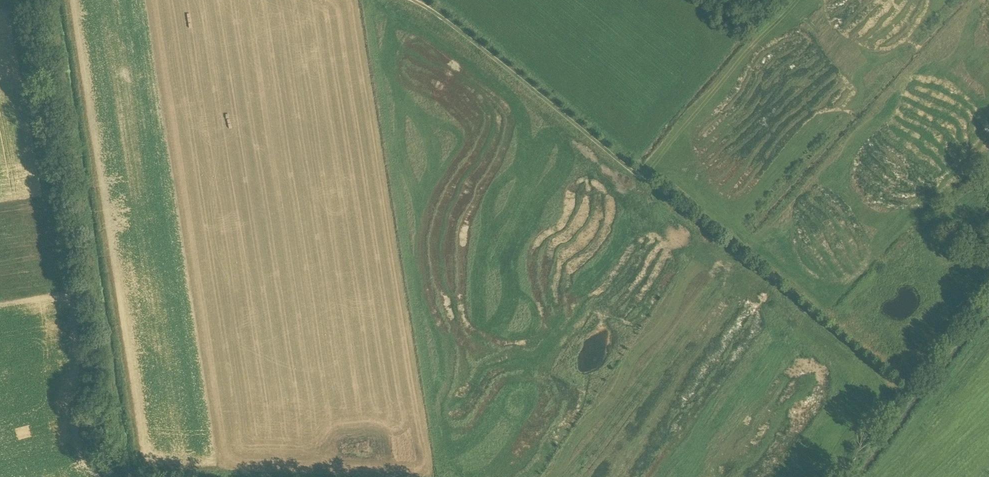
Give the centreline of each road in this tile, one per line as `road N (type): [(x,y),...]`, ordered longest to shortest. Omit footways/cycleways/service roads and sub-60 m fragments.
road 1 (track): [(412,0),(822,323)]

